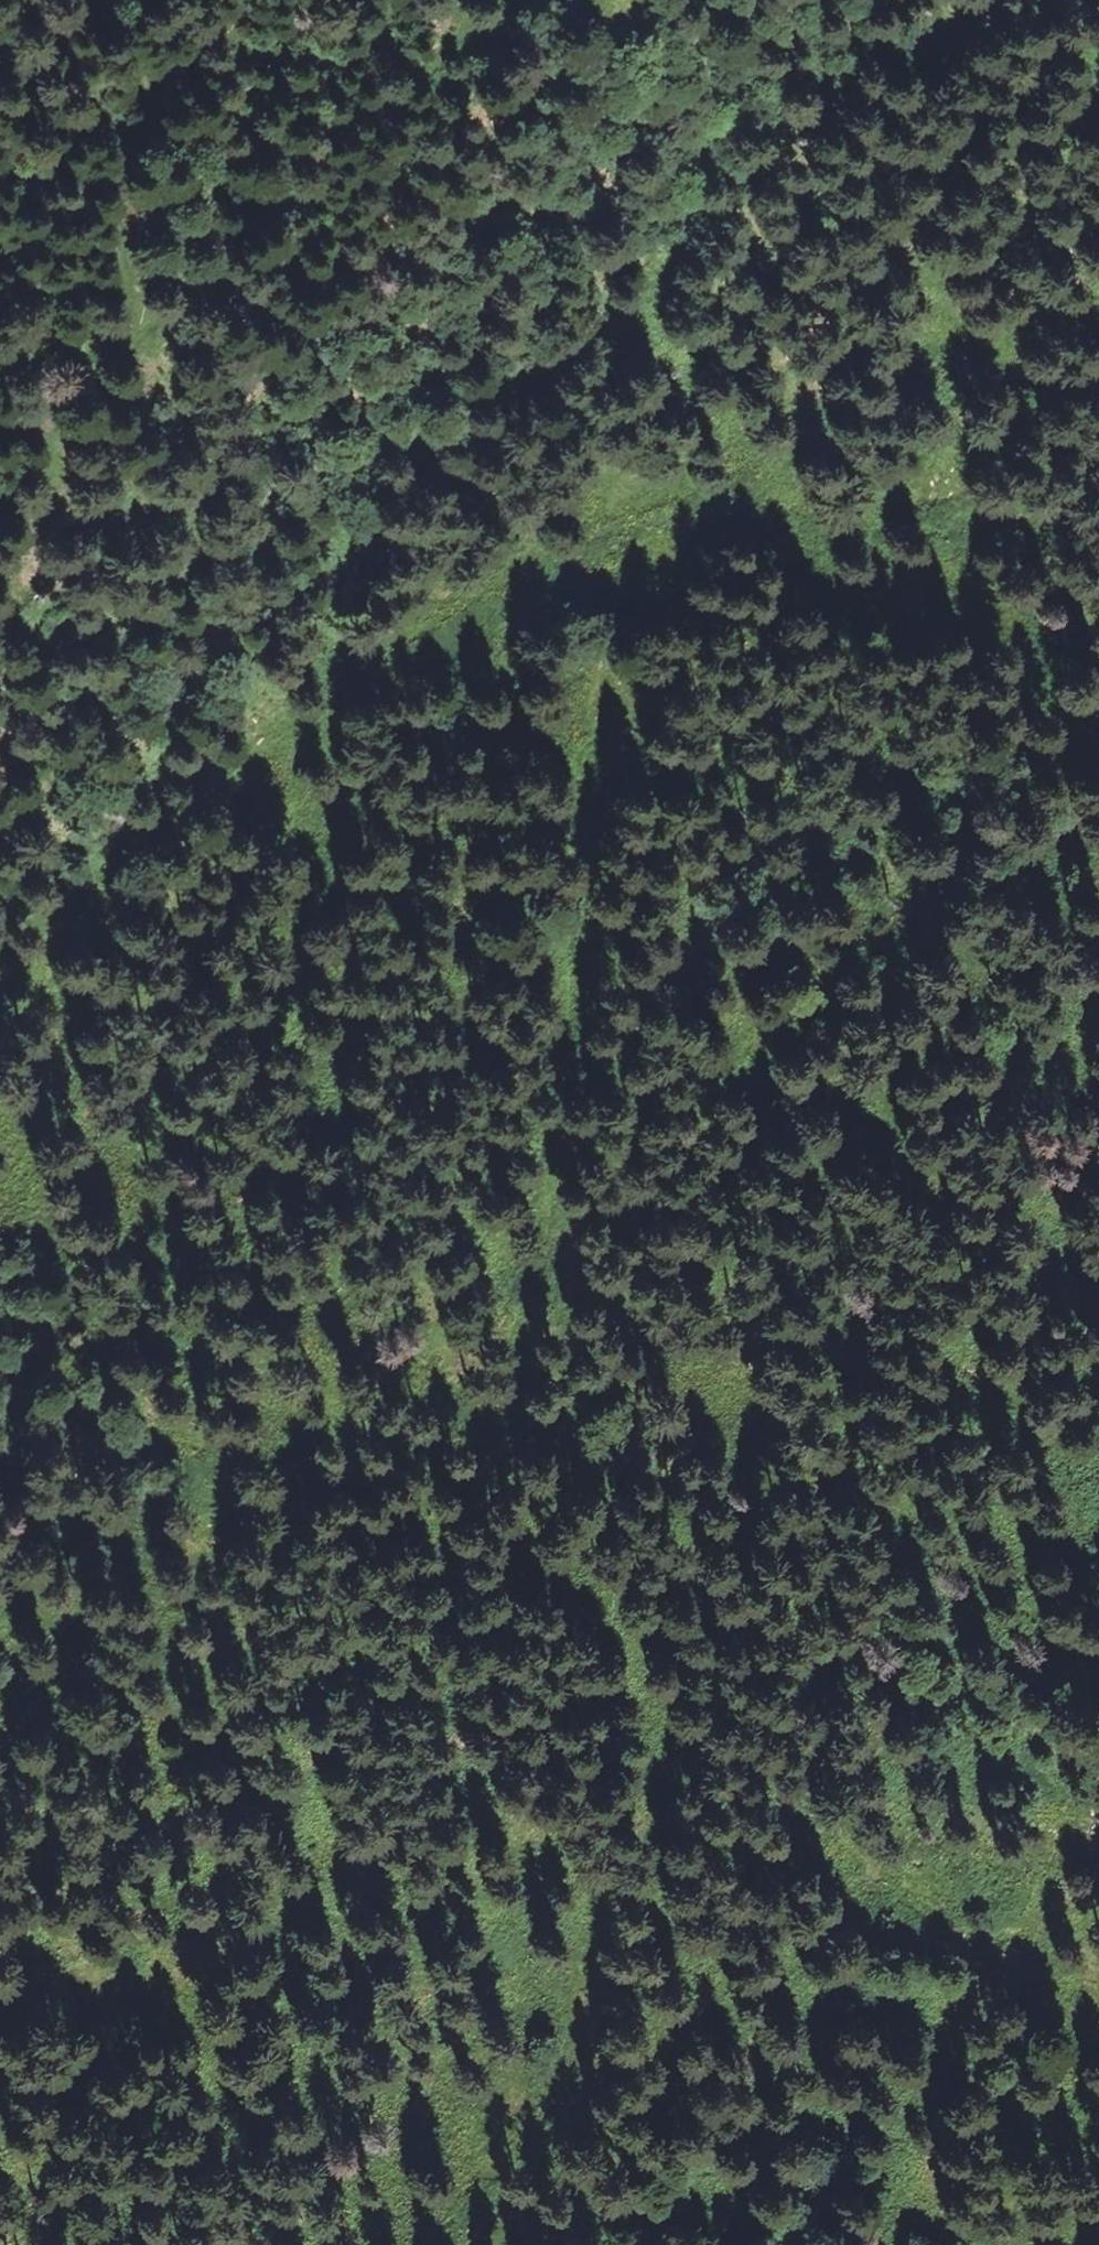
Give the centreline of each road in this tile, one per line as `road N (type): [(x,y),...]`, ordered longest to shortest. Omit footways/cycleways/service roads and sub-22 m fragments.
road 1 (track): [(476,2244),(490,2204),(551,2097),(588,1976),(513,1902),(401,1861),(77,1975),(0,1990)]

